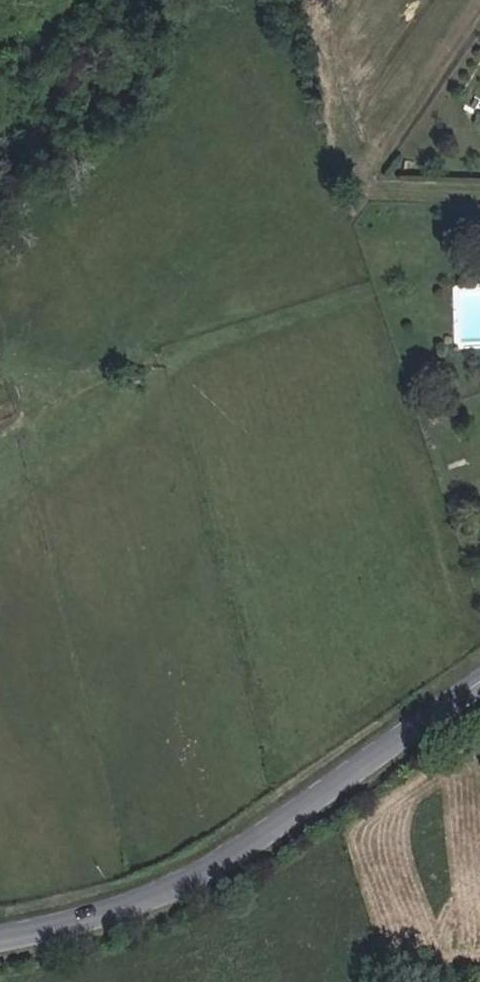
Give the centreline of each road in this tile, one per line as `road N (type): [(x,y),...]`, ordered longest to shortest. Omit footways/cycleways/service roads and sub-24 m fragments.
road 1 (tertiary): [(0,936),(99,913),(183,880),(479,683)]

